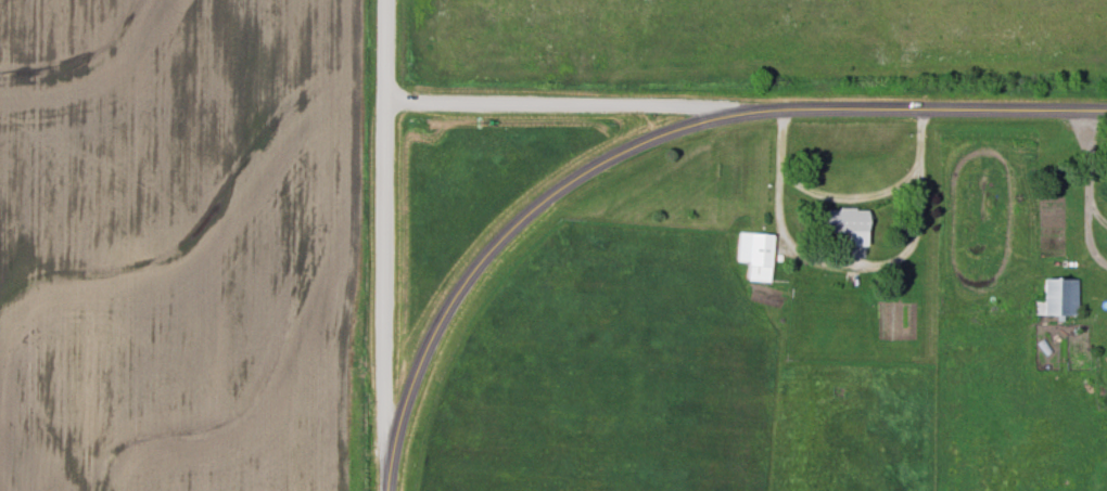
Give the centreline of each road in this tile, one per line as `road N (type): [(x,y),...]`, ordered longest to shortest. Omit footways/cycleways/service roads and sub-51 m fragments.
road 1 (tertiary): [(386,470),(422,356),(502,235),(572,178),(680,126),(730,114)]
road 2 (residential): [(386,470),(383,0)]
road 3 (tertiary): [(730,114),(1106,115)]
road 4 (residential): [(730,114),(382,102)]

